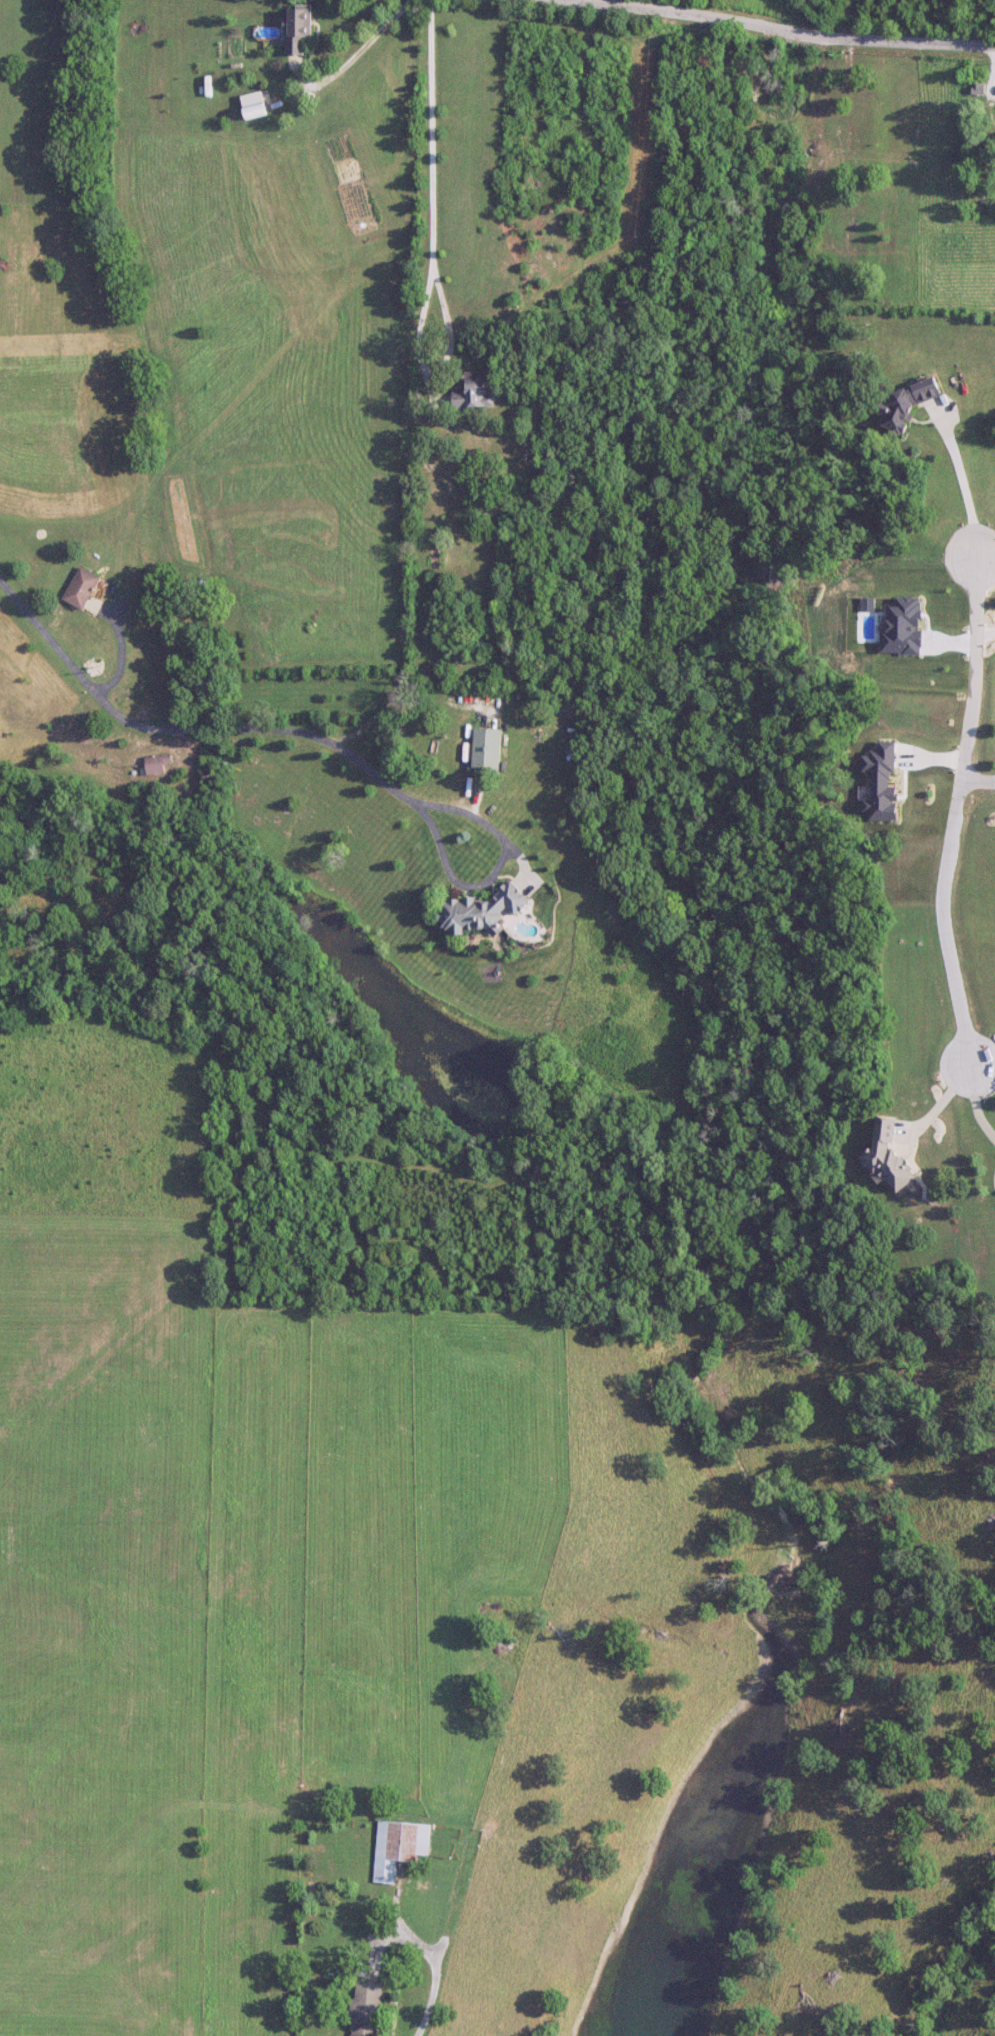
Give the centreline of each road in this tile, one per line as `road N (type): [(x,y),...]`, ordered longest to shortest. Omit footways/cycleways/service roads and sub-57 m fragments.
road 1 (residential): [(974,554),(974,667),(941,906),(971,1064)]
road 2 (residential): [(494,0),(994,48)]
road 3 (residential): [(0,587),(95,694),(140,728)]

